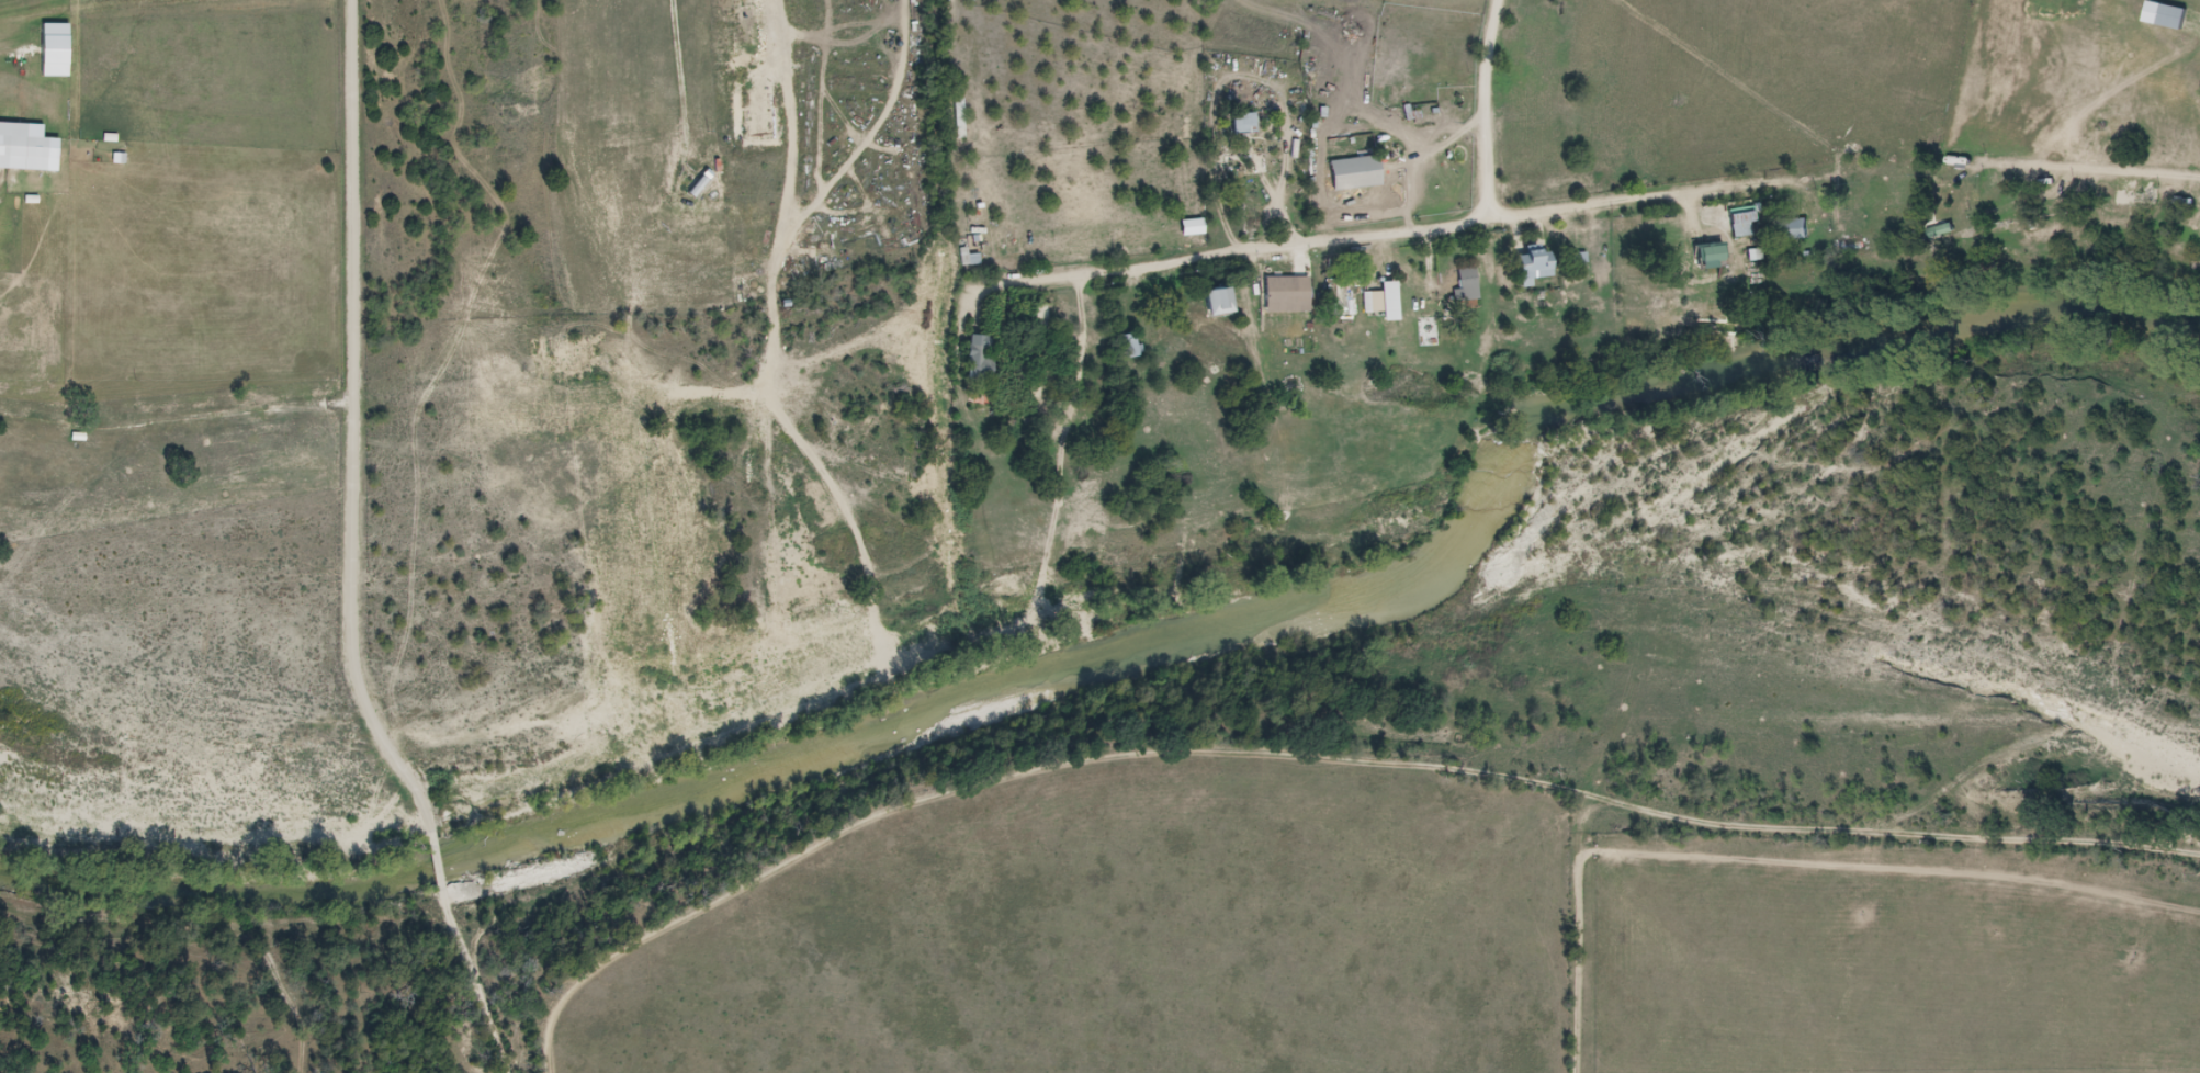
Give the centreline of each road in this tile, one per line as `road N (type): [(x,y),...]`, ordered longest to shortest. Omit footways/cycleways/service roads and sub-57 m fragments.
road 1 (residential): [(506,1072),(443,894),(418,792),(354,675),(352,0)]
road 2 (residential): [(1319,241),(1762,178),(1802,183),(1818,214)]
road 3 (residential): [(1502,0),(1487,84),(1491,217)]

